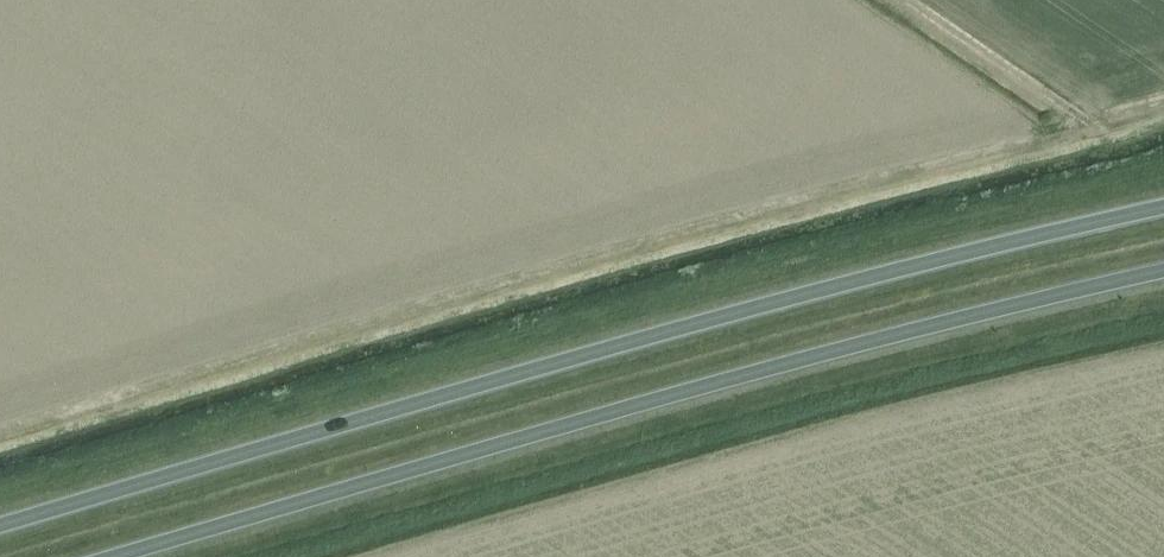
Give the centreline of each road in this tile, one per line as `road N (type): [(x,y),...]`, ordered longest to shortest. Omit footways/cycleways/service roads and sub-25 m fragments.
road 1 (trunk): [(1163,206),(817,291),(0,526)]
road 2 (trunk): [(111,556),(828,354),(1163,273)]

